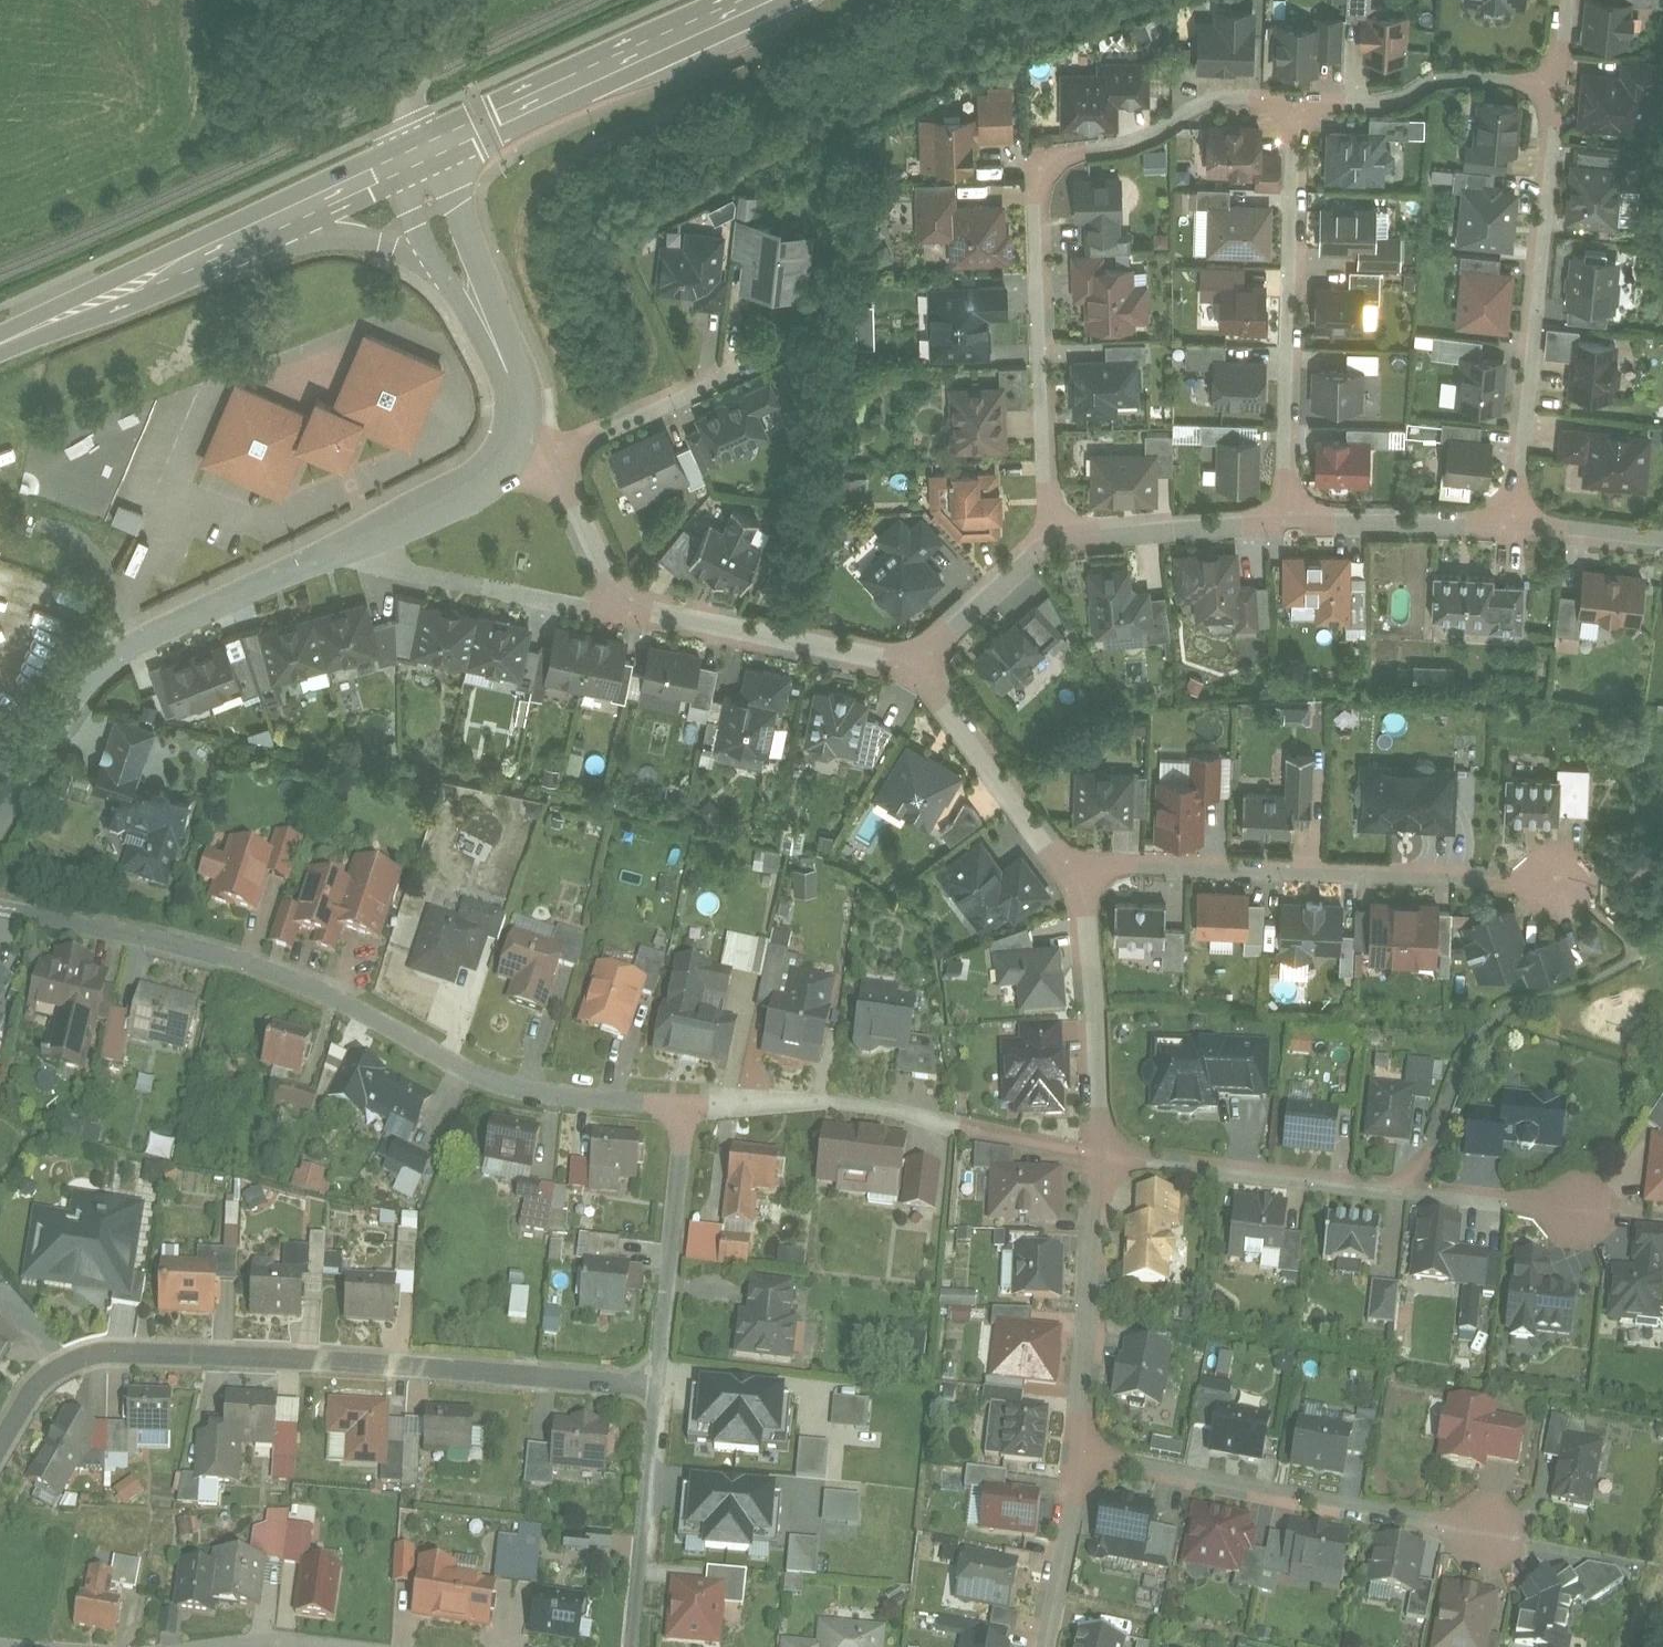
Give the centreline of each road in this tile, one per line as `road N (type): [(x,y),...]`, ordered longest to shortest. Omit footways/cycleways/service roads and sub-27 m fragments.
road 1 (residential): [(0,908),(284,978),(530,1093),(693,1103)]
road 2 (residential): [(0,1455),(42,1385),(76,1360),(120,1351),(364,1358),(660,1383)]
road 3 (residential): [(1291,105),(1207,102),(1119,146),(1040,167),(1053,538)]
road 4 (residential): [(1065,879),(1129,865),(1560,883)]
road 5 (residential): [(0,825),(87,687),(142,642),(367,542)]
road 6 (residential): [(1100,1156),(1571,1214)]
road 7 (residential): [(1510,524),(1547,80)]
road 8 (residential): [(1286,522),(1291,105)]
road 9 (residential): [(693,1103),(859,1101),(1100,1156)]
road 10 (residential): [(1078,1454),(1479,1537)]
road 11 (secondary): [(751,0),(439,140)]
road 12 (residential): [(621,607),(916,669)]
road 13 (residential): [(1100,1156),(1078,1454)]
road 14 (residential): [(660,1383),(693,1103)]
road 15 (residential): [(1065,879),(1087,941),(1100,1156)]
road 16 (secondary): [(227,241),(302,230),(365,234),(412,251),(473,302)]
road 17 (residential): [(367,542),(397,566),(621,607)]
road 18 (residential): [(634,1646),(660,1383)]
road 19 (residential): [(1547,80),(1438,76),(1391,101),(1291,105)]
road 20 (residential): [(916,669),(1065,879)]
road 21 (secondary): [(227,241),(0,349)]
road 22 (residential): [(1053,538),(1286,522)]
road 23 (residential): [(1286,522),(1510,524)]
road 24 (secondary): [(405,155),(227,241)]
road 25 (residential): [(728,370),(553,459)]
road 26 (residential): [(1078,1454),(1045,1646)]
road 27 (residential): [(916,669),(1053,538)]
road 28 (residential): [(367,542),(470,490),(508,450)]
road 29 (residential): [(553,459),(621,607)]
road 30 (residential): [(473,302),(405,155)]
road 31 (unclassified): [(439,140),(416,83),(470,0)]
road 32 (residential): [(508,450),(515,423),(508,377),(473,302)]
road 33 (residential): [(1510,524),(1662,539)]

